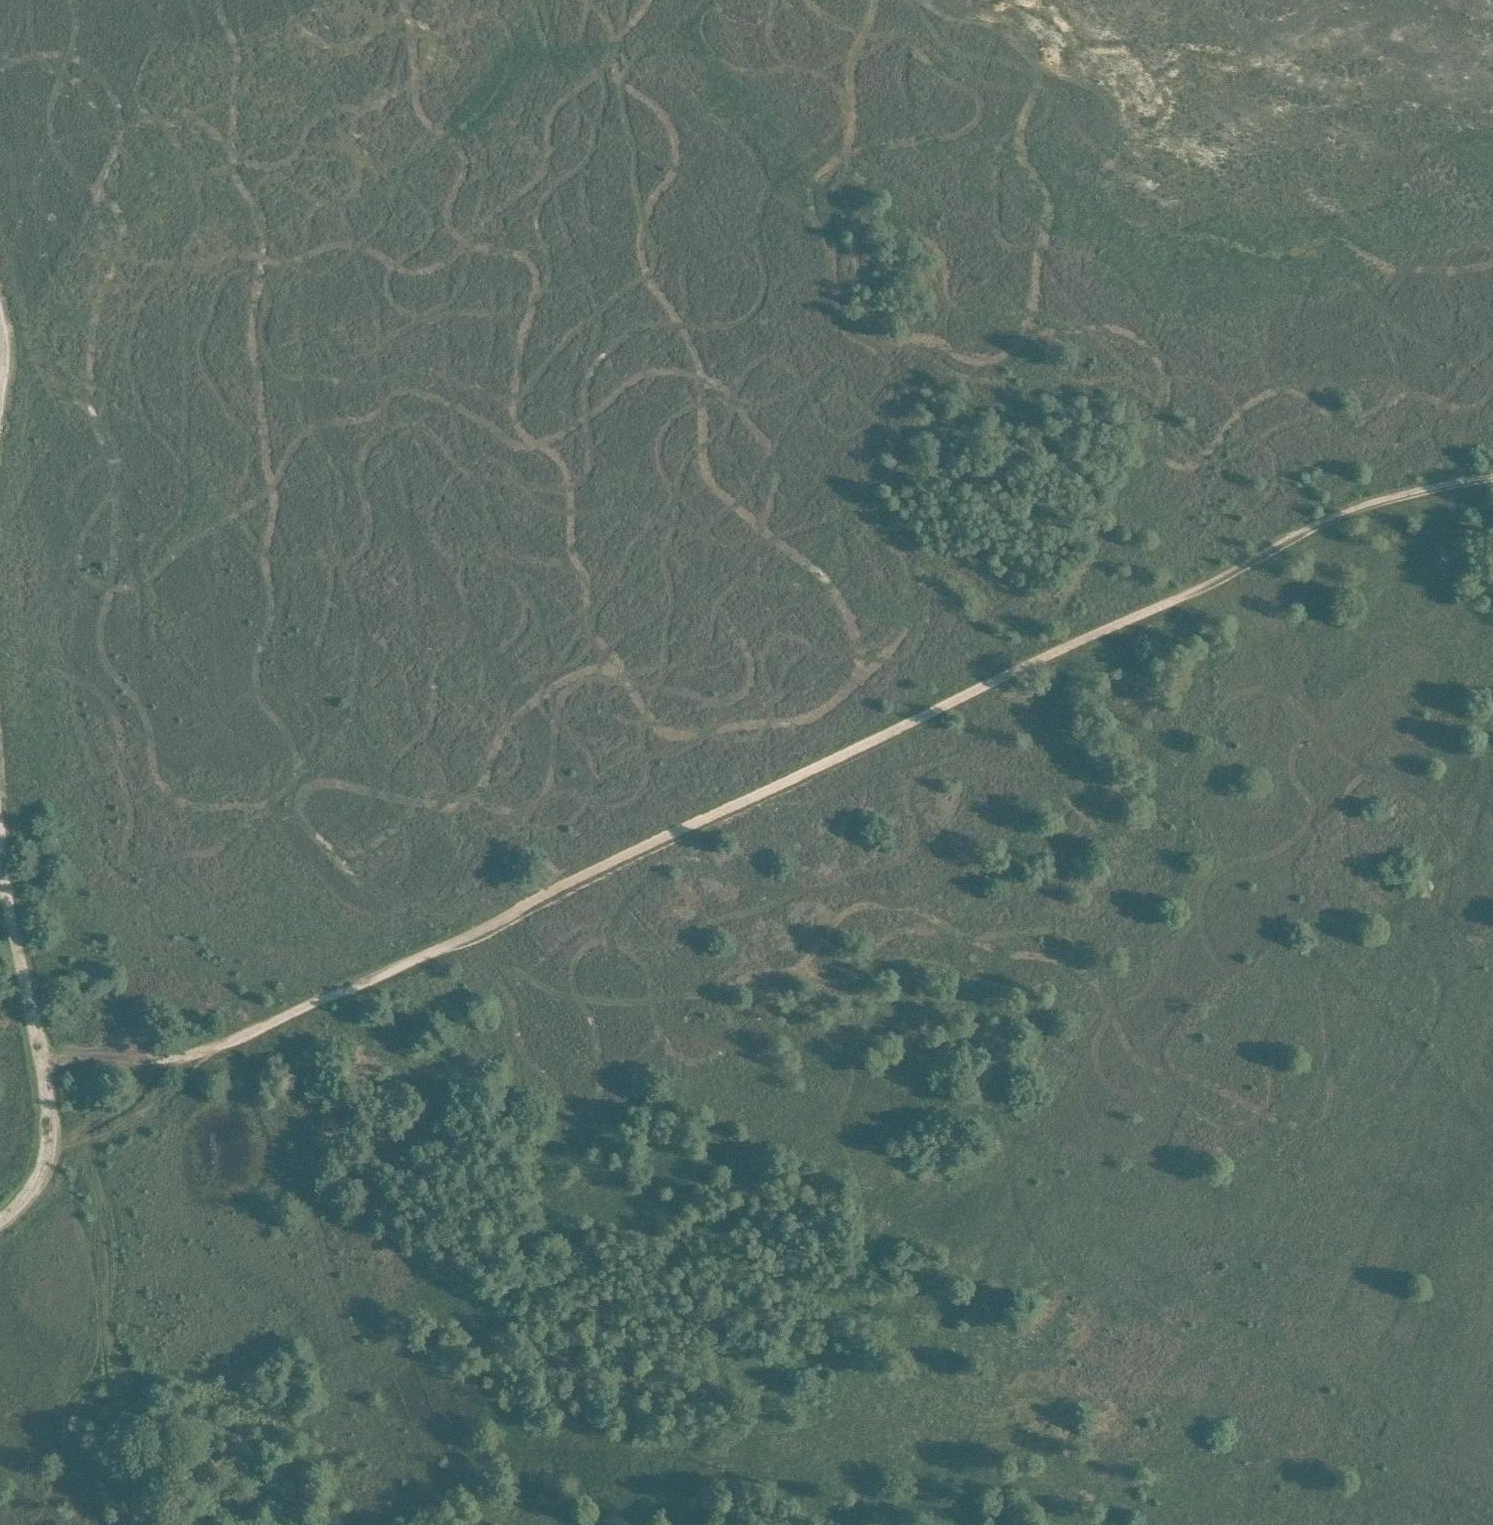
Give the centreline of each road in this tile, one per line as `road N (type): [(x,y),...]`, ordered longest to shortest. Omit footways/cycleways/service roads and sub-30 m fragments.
road 1 (track): [(1492,476),(1428,487),(1326,520),(486,929),(242,1039),(191,1052),(115,1118),(48,1151)]
road 2 (track): [(48,1151),(46,1088),(0,847)]

